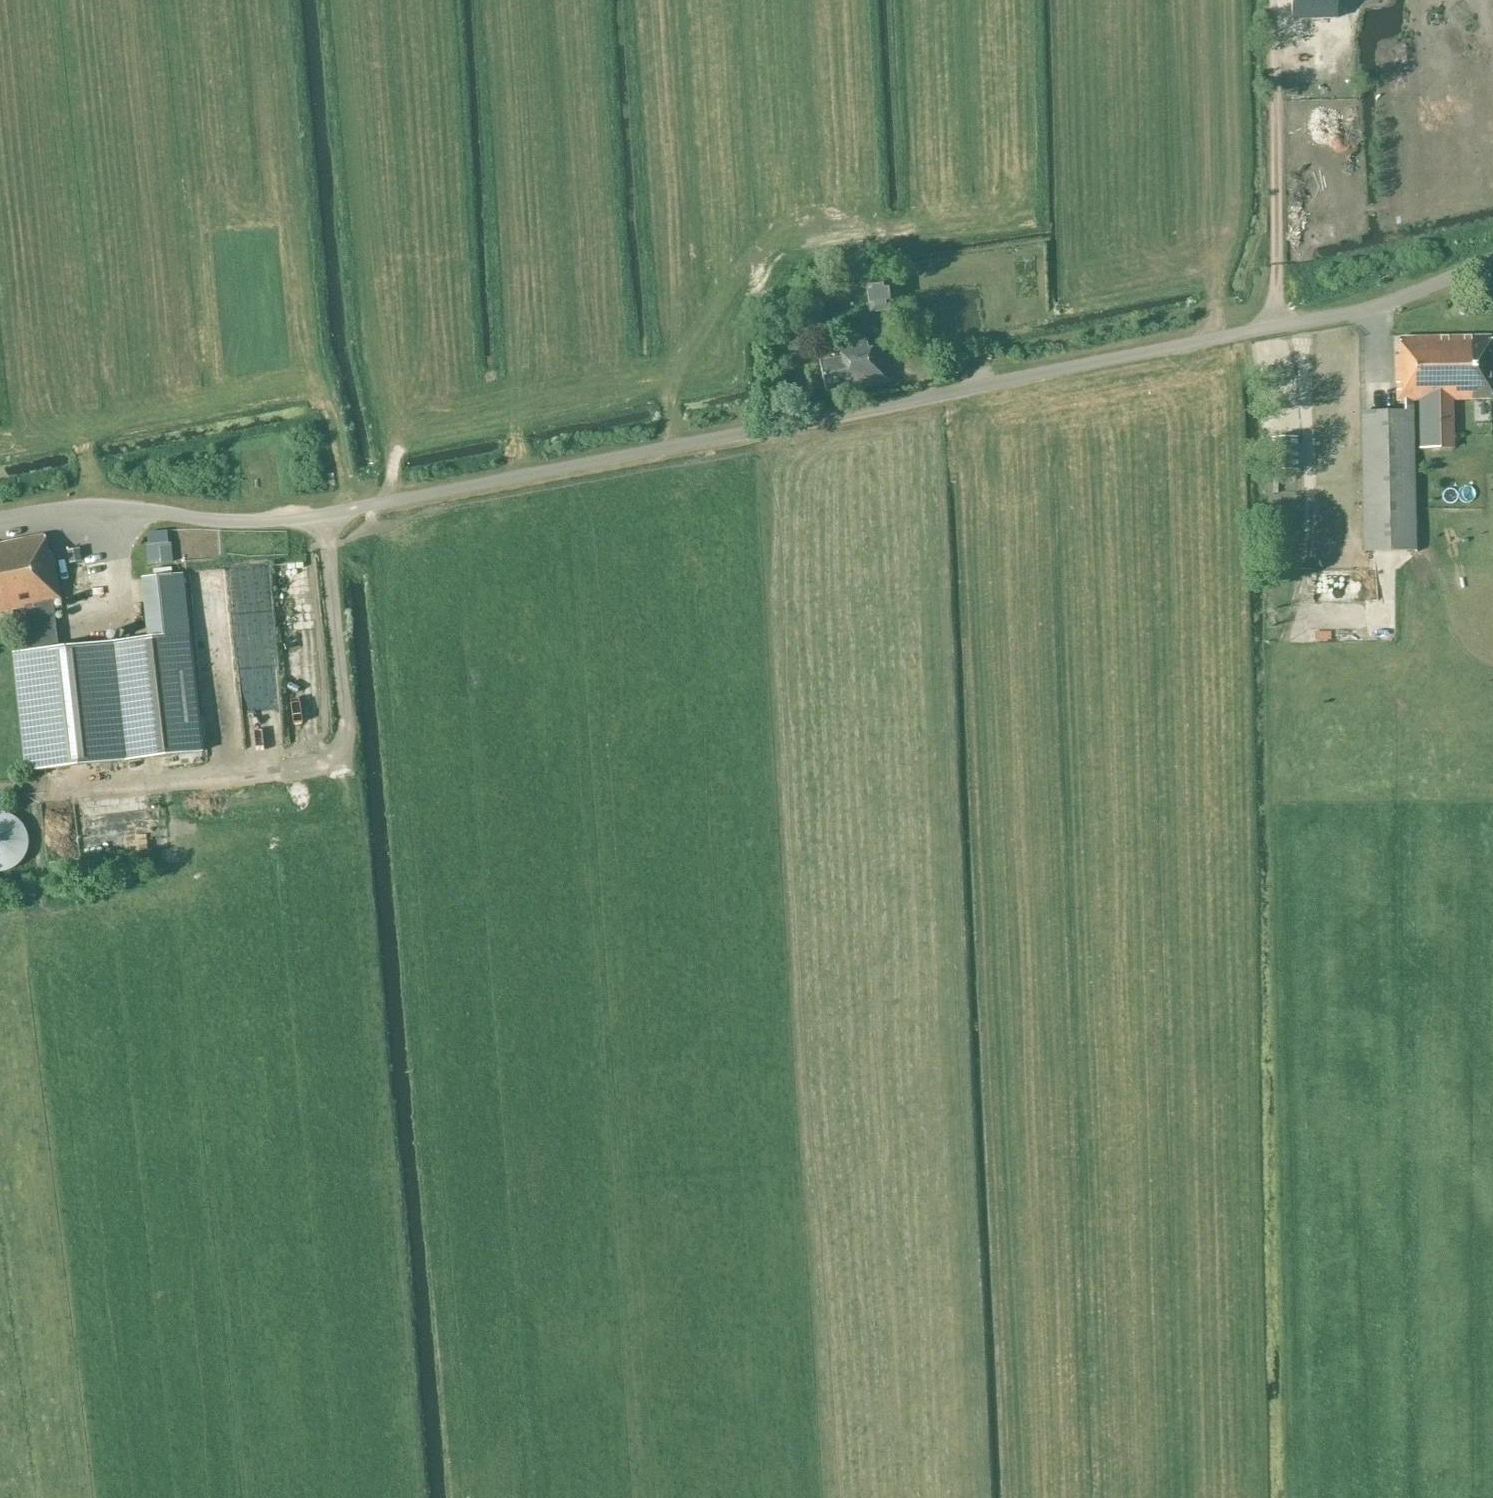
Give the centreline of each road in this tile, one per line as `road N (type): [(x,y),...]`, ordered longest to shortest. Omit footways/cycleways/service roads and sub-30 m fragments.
road 1 (unclassified): [(0,523),(89,510),(224,521),(356,512),(1390,308),(1492,271)]

